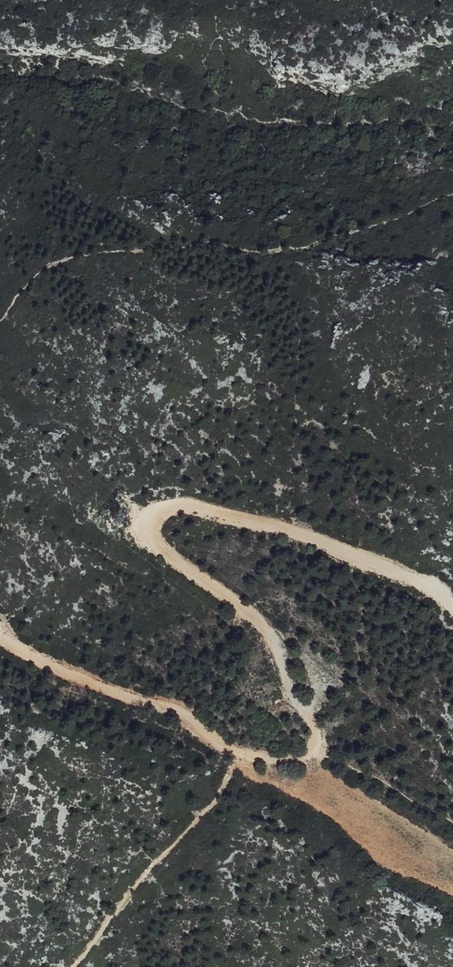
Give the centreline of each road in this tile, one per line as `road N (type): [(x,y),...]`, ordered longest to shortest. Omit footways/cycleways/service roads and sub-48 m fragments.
road 1 (track): [(0,636),(187,714),(240,757),(282,761),(309,753),(318,734),(272,636),(152,547),(138,527),(162,507),(199,506),(315,539),(423,582),(452,607)]

